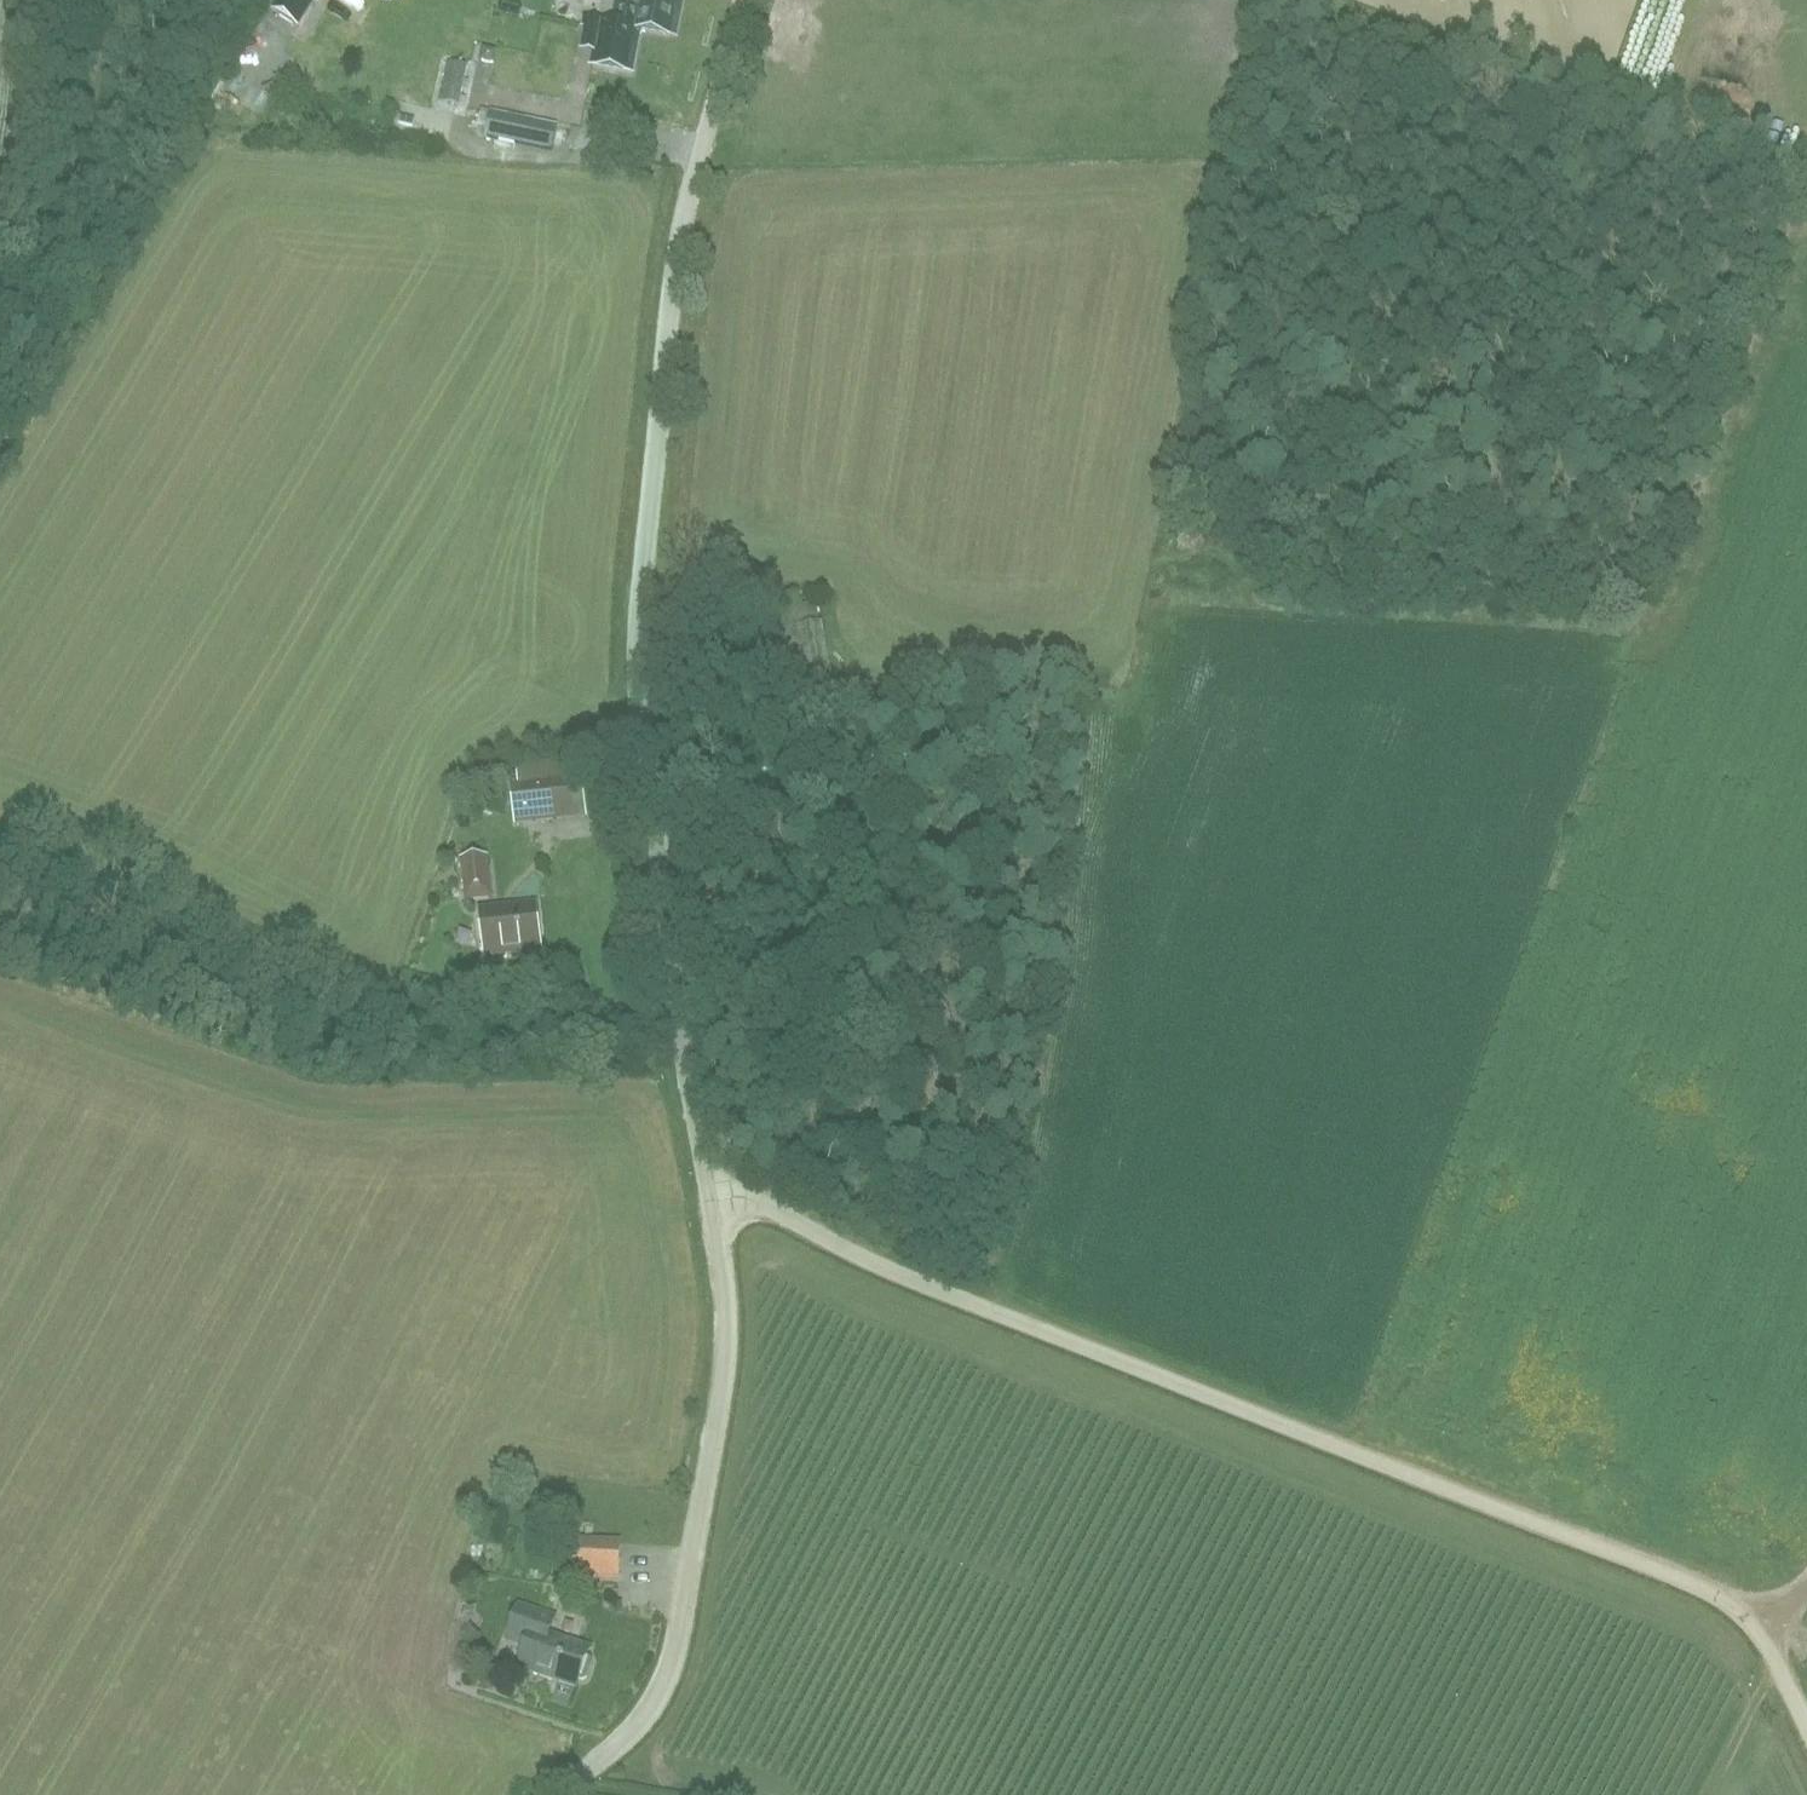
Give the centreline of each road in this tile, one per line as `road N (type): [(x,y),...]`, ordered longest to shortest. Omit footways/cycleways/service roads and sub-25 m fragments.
road 1 (unclassified): [(710,1197),(747,1203),(1193,1390),(1688,1582),(1738,1608),(1766,1638),(1806,1728)]
road 2 (unclassified): [(710,1197),(651,736),(645,601),(652,440),(687,213),(741,0)]
road 3 (unclassified): [(556,1794),(630,1737),(673,1666),(728,1384),(710,1197)]
road 4 (track): [(1777,1665),(1707,1794)]

